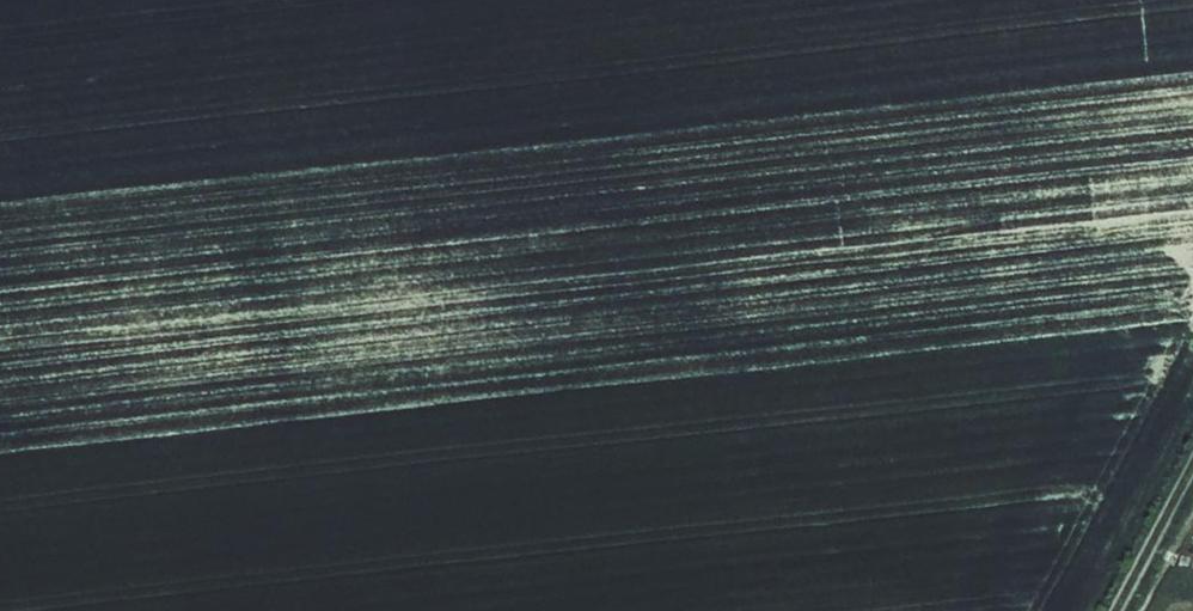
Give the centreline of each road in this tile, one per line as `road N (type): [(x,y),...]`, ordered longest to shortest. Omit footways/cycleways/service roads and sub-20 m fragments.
road 1 (track): [(1192,479),(1123,610)]

